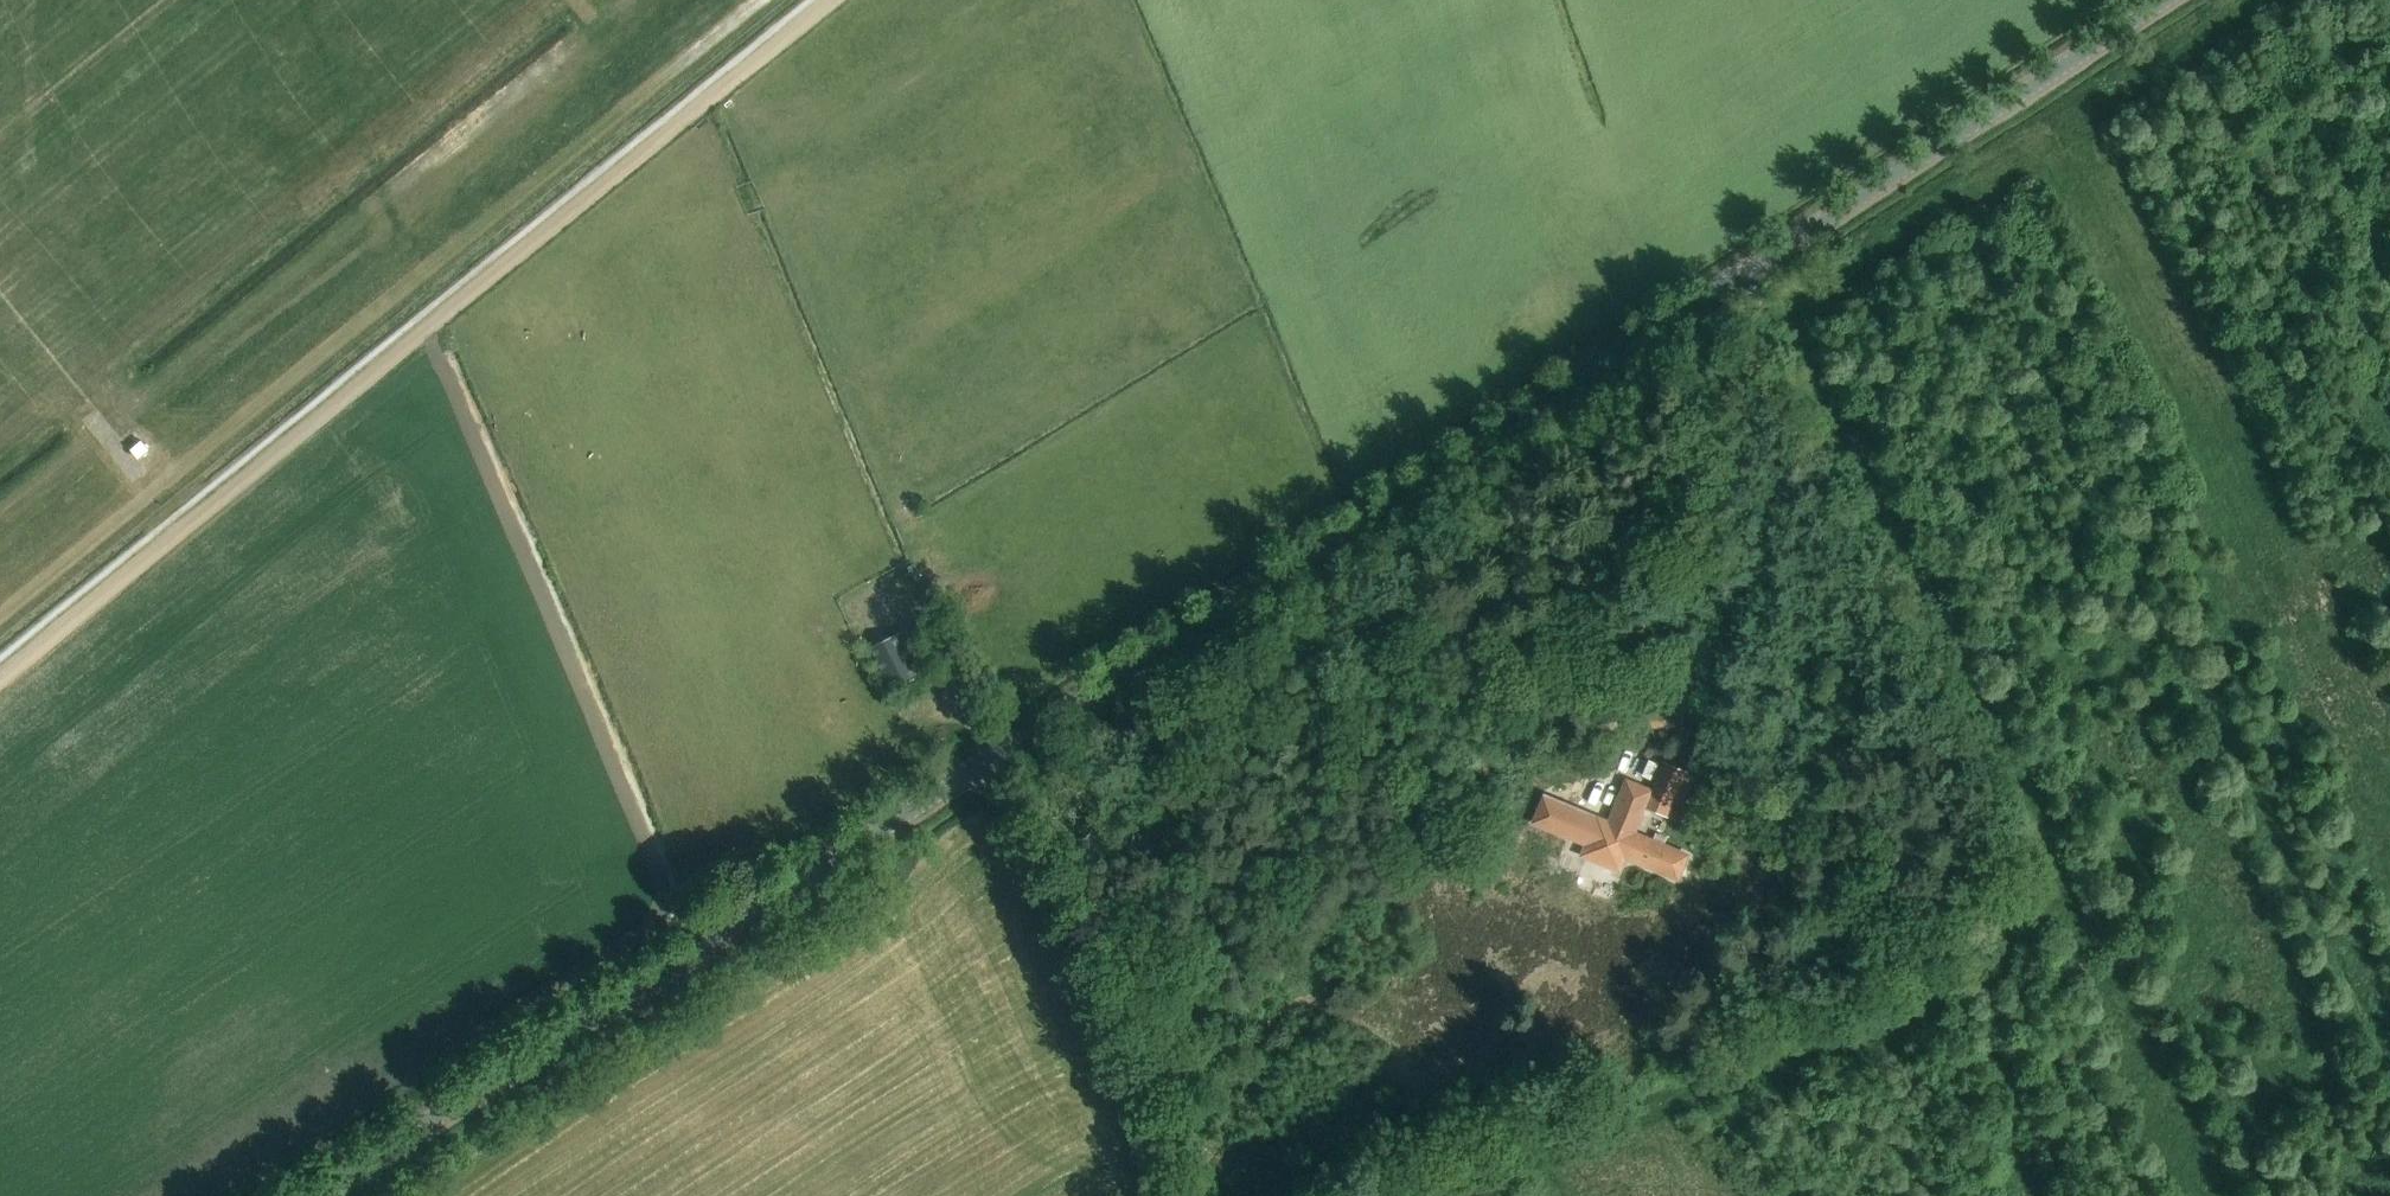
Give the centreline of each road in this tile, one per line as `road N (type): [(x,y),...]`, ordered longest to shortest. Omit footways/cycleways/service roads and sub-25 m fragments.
road 1 (tertiary): [(313,1195),(2167,0)]
road 2 (track): [(0,677),(831,0)]

